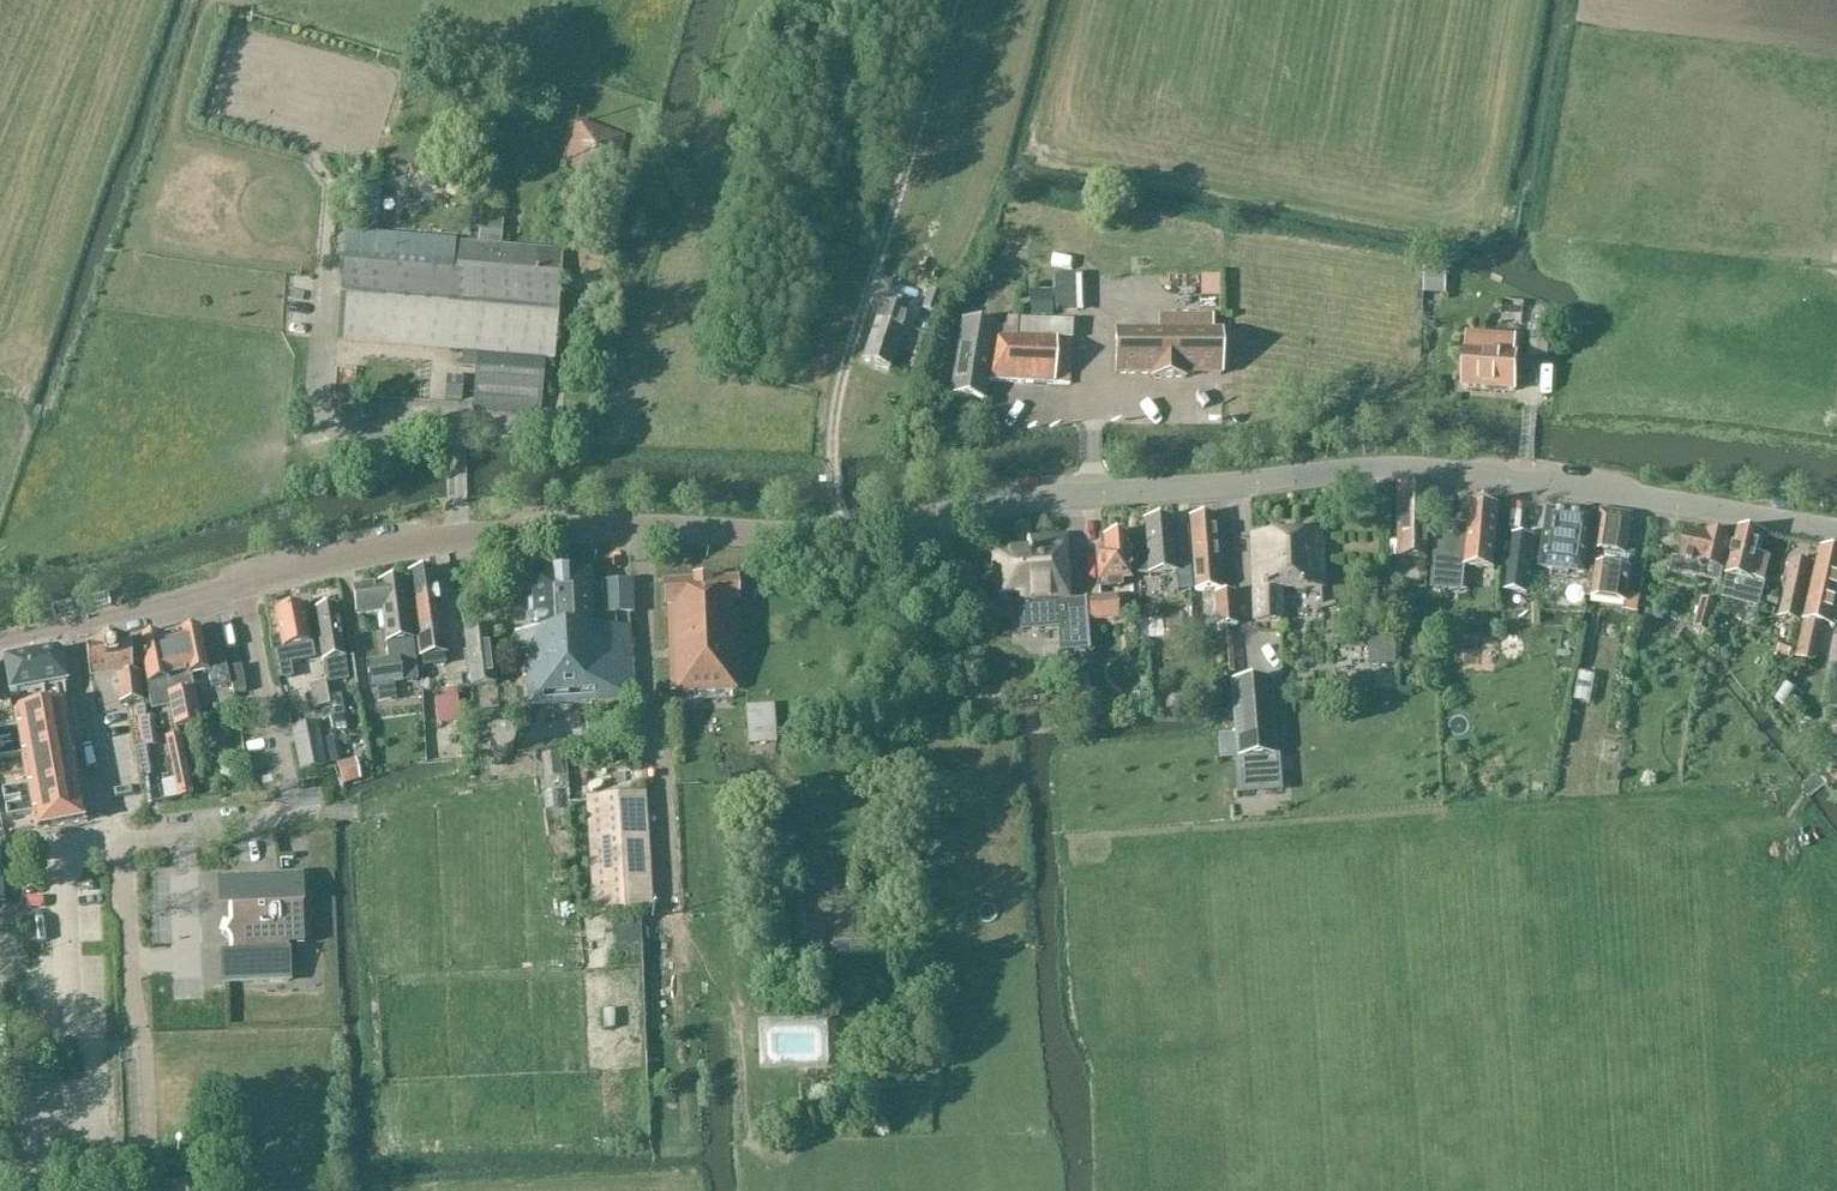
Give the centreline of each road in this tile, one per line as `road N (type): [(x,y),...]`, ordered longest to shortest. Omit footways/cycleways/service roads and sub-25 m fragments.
road 1 (tertiary): [(1836,530),(1447,469),(1089,492),(907,522)]
road 2 (tertiary): [(242,588),(516,533),(835,534),(907,522)]
road 3 (residential): [(116,842),(288,816),(242,588)]
road 4 (residential): [(116,842),(146,1060),(154,1190)]
road 5 (residential): [(70,630),(116,842)]
road 6 (tertiary): [(70,630),(242,588)]

